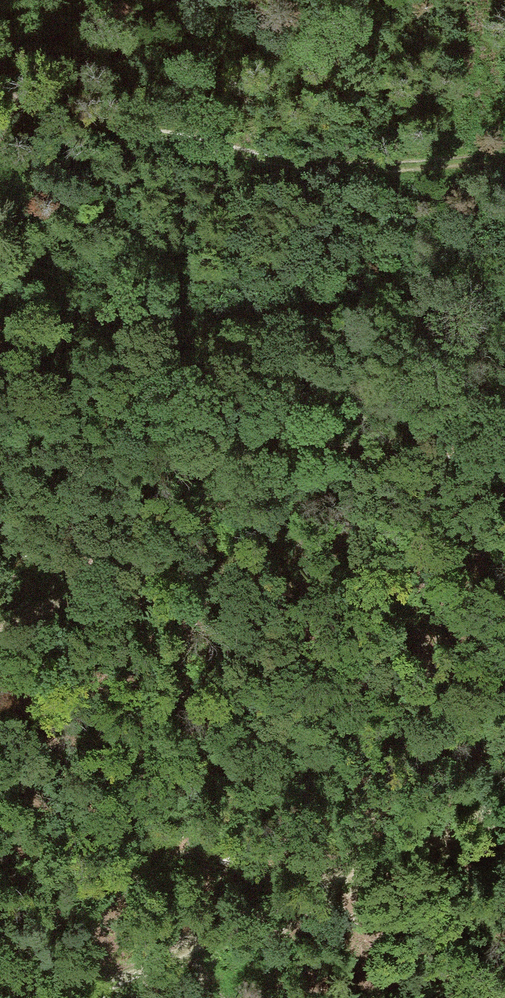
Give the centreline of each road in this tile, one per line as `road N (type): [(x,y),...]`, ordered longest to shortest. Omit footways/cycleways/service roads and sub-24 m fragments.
road 1 (track): [(504,393),(279,470),(0,639)]
road 2 (track): [(0,77),(137,129),(276,162),(369,168),(504,160)]
road 3 (track): [(504,815),(84,997)]

